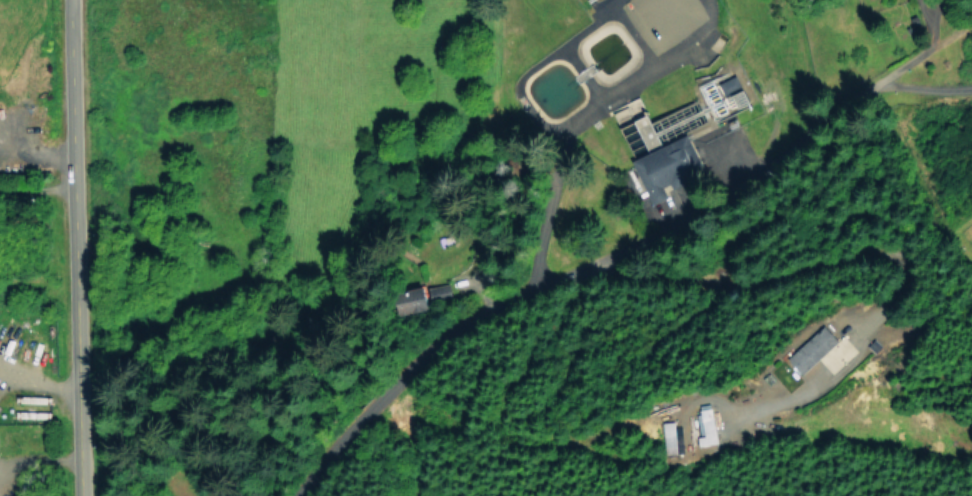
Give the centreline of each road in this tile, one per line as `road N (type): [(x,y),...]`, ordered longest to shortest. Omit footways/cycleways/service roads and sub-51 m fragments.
road 1 (tertiary): [(78,495),(72,0)]

